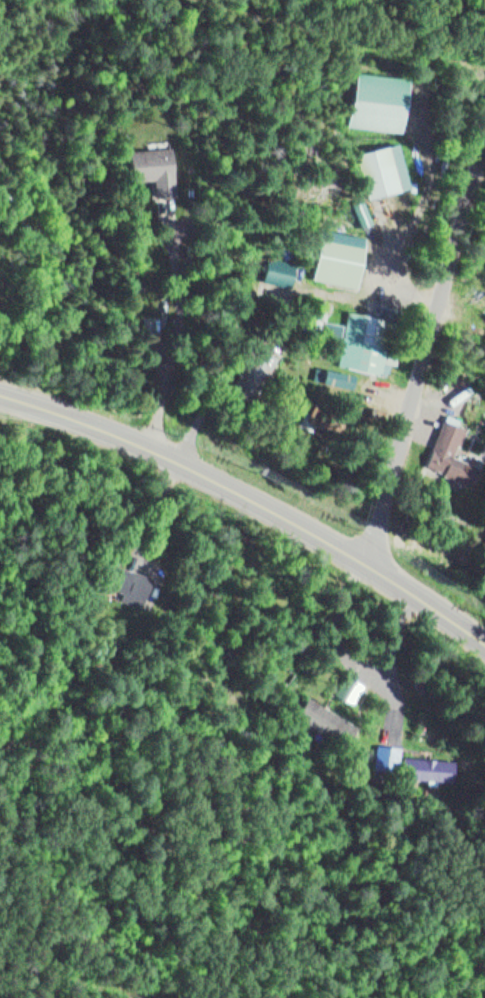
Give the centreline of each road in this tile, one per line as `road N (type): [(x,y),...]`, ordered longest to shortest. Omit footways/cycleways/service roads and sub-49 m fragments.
road 1 (secondary): [(360,566),(252,491),(158,441),(0,393)]
road 2 (secondary): [(484,657),(360,566)]

